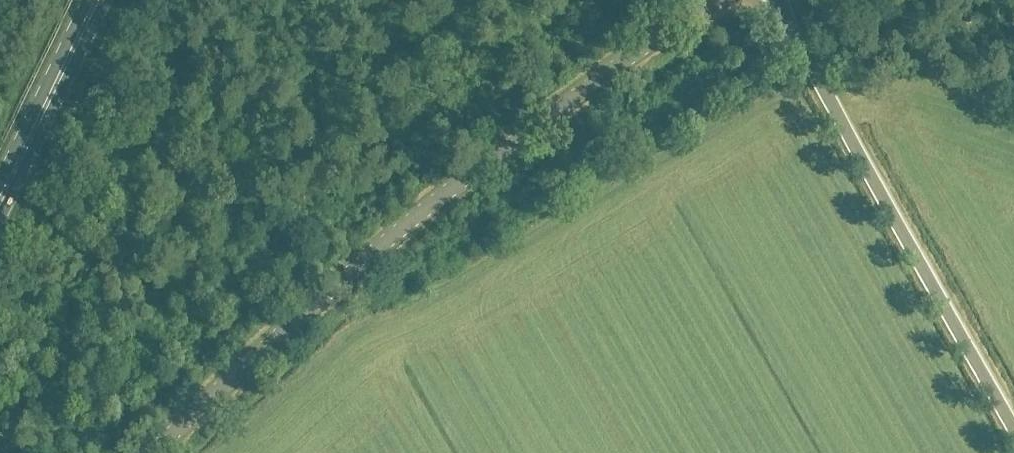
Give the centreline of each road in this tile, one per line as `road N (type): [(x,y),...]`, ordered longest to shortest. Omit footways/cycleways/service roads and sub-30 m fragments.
road 1 (unclassified): [(151,452),(437,198),(710,0)]
road 2 (unclassified): [(1013,422),(774,0)]
road 3 (primary): [(0,201),(97,0)]

